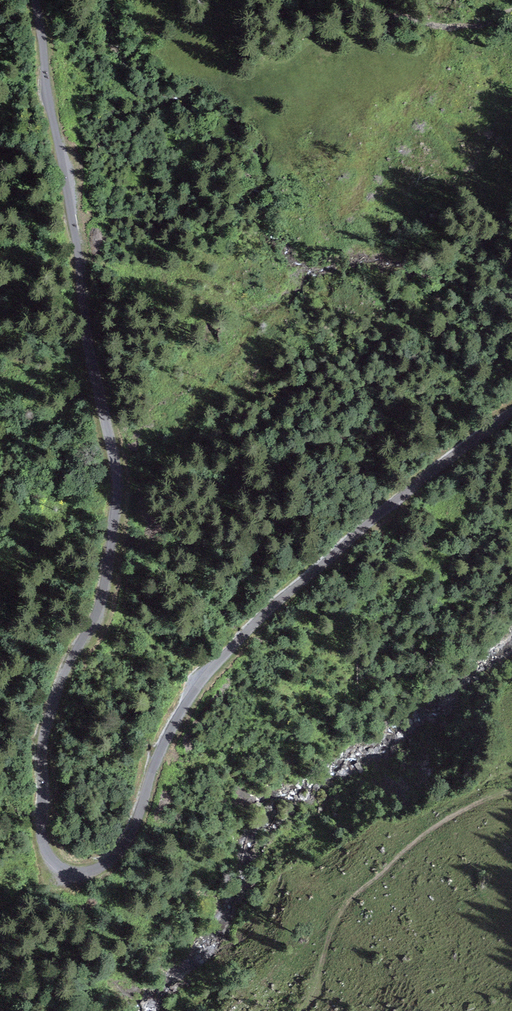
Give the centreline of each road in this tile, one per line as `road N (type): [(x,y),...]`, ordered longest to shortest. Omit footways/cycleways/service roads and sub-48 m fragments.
road 1 (tertiary): [(511,413),(367,525),(210,672),(173,725),(115,857),(78,873),(52,860),(42,827),(45,736),(60,684),(97,612),(117,492),(35,0)]
road 2 (track): [(511,794),(436,825),(343,905),(298,1010)]
road 3 (track): [(511,13),(481,22),(383,21),(306,14),(263,0)]

